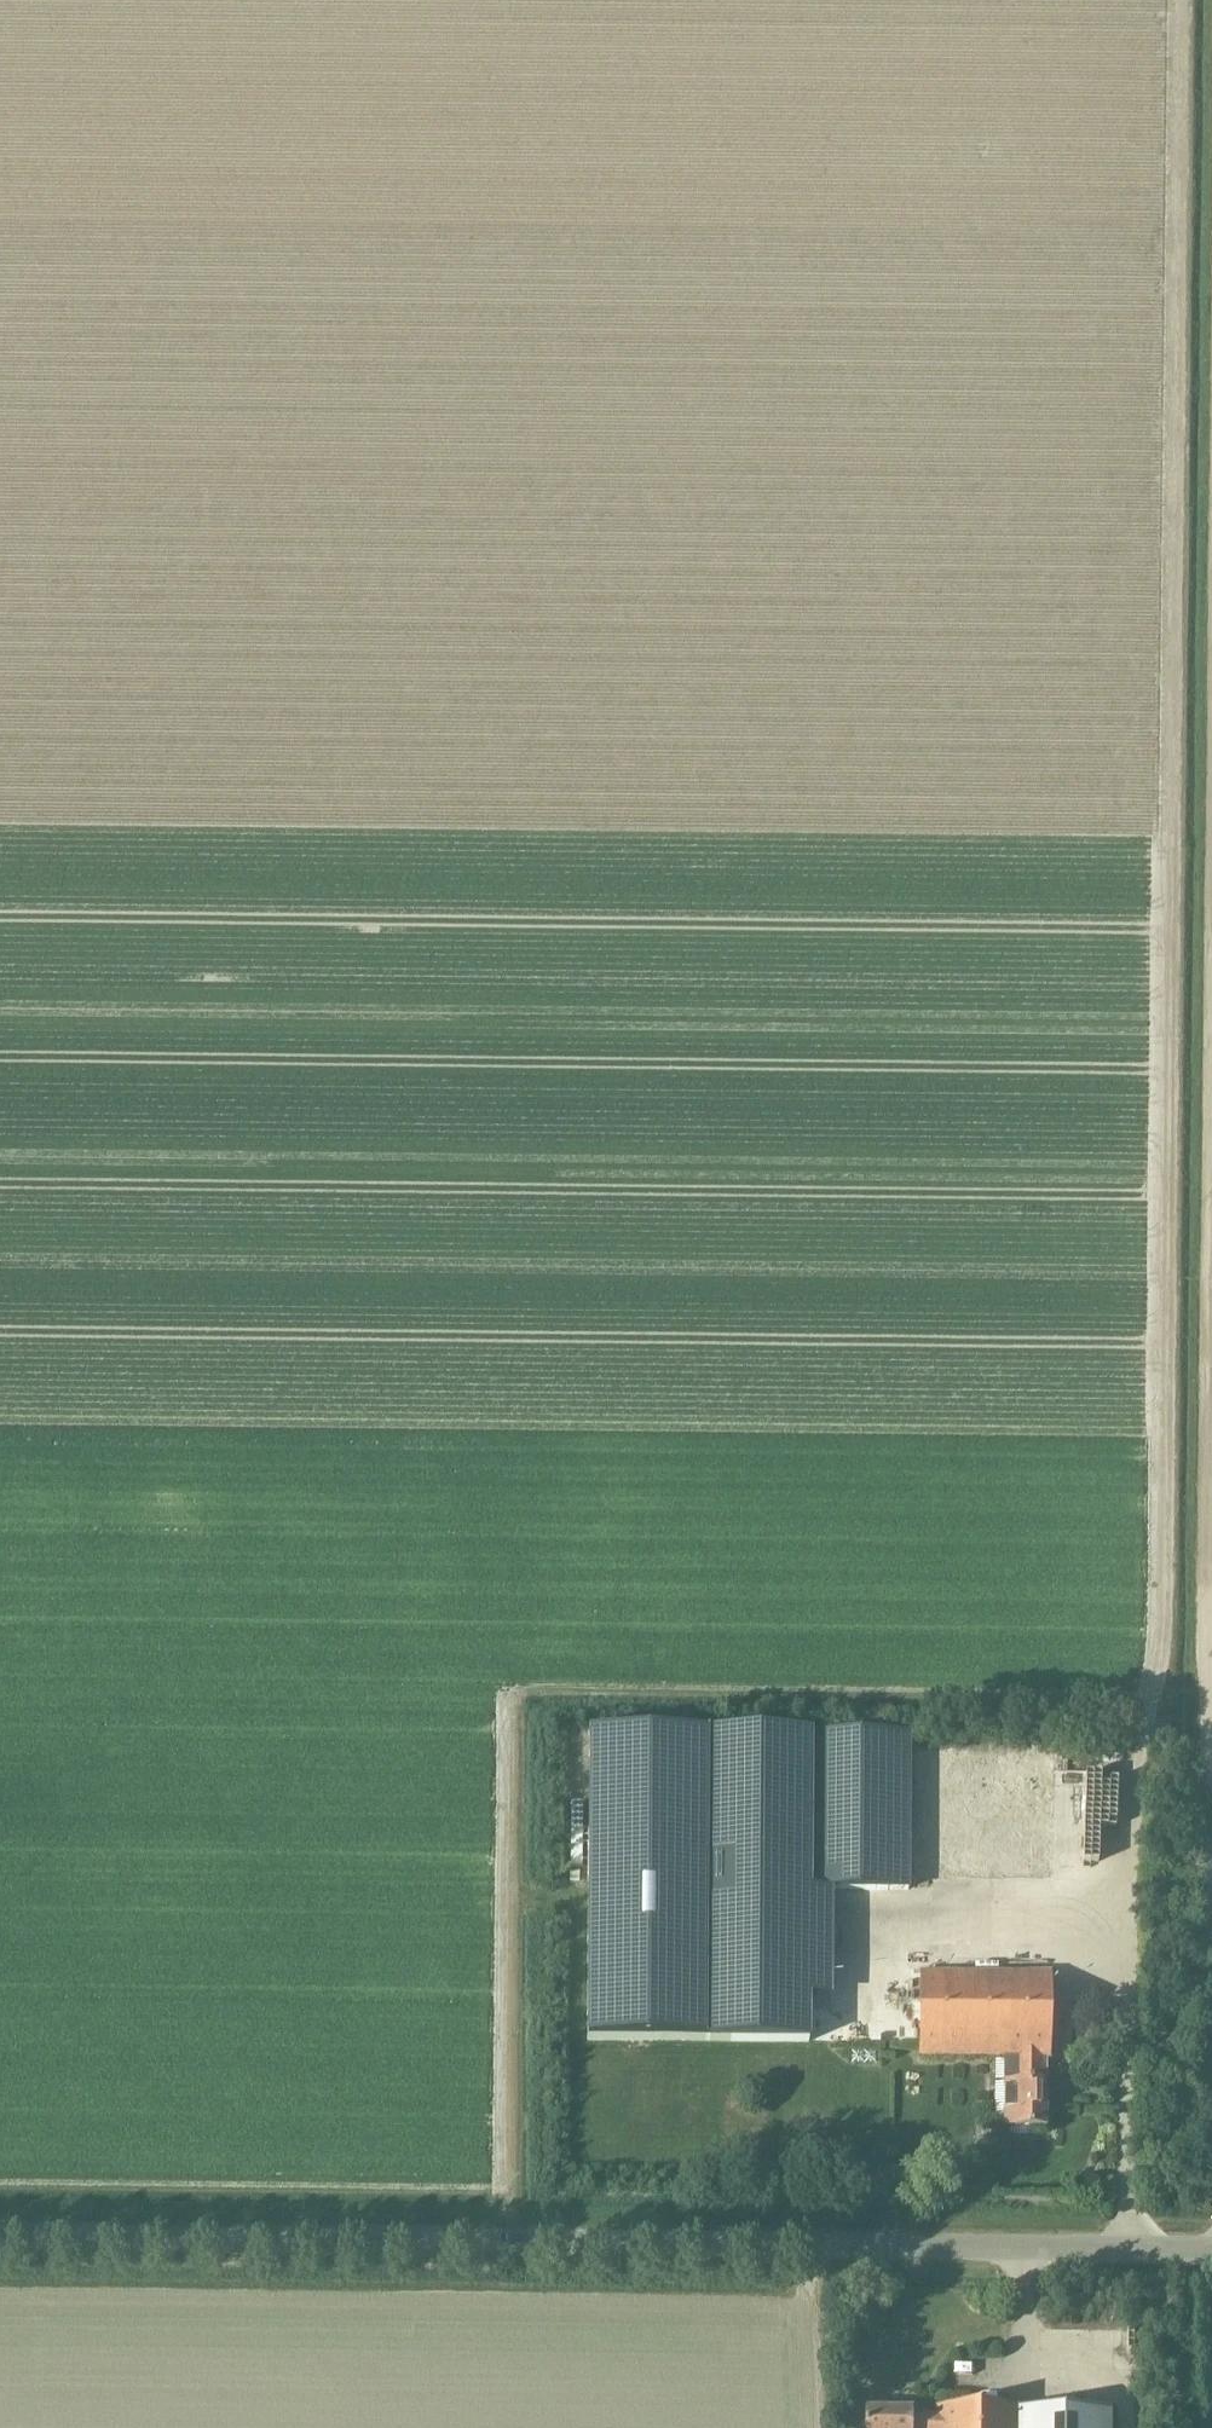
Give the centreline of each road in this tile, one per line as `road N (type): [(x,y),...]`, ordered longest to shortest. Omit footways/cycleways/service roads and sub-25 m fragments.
road 1 (unclassified): [(0,2237),(1211,2249)]

